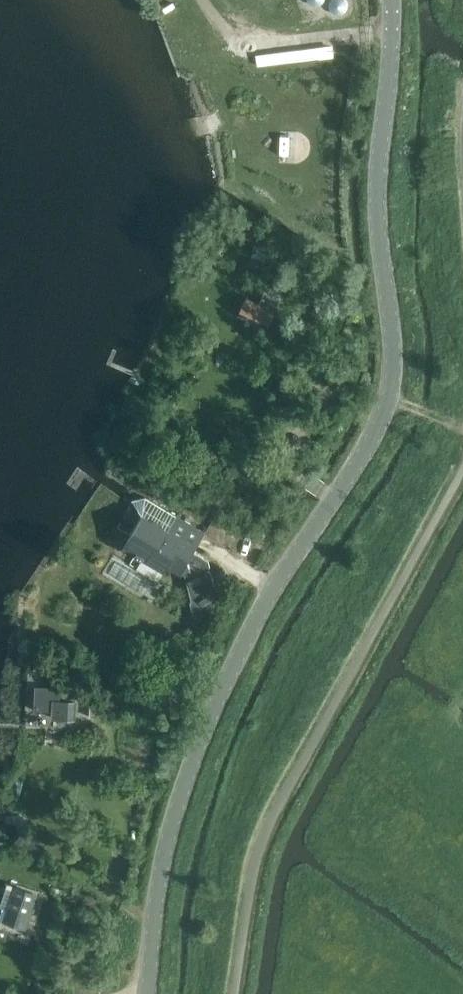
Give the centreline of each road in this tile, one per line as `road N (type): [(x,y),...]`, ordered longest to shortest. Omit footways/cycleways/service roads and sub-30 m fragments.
road 1 (tertiary): [(146,993),(169,830),(206,722),(273,585),(377,433),(390,398),(393,335),(374,200),(392,0)]
road 2 (track): [(203,0),(244,47),(392,30)]

